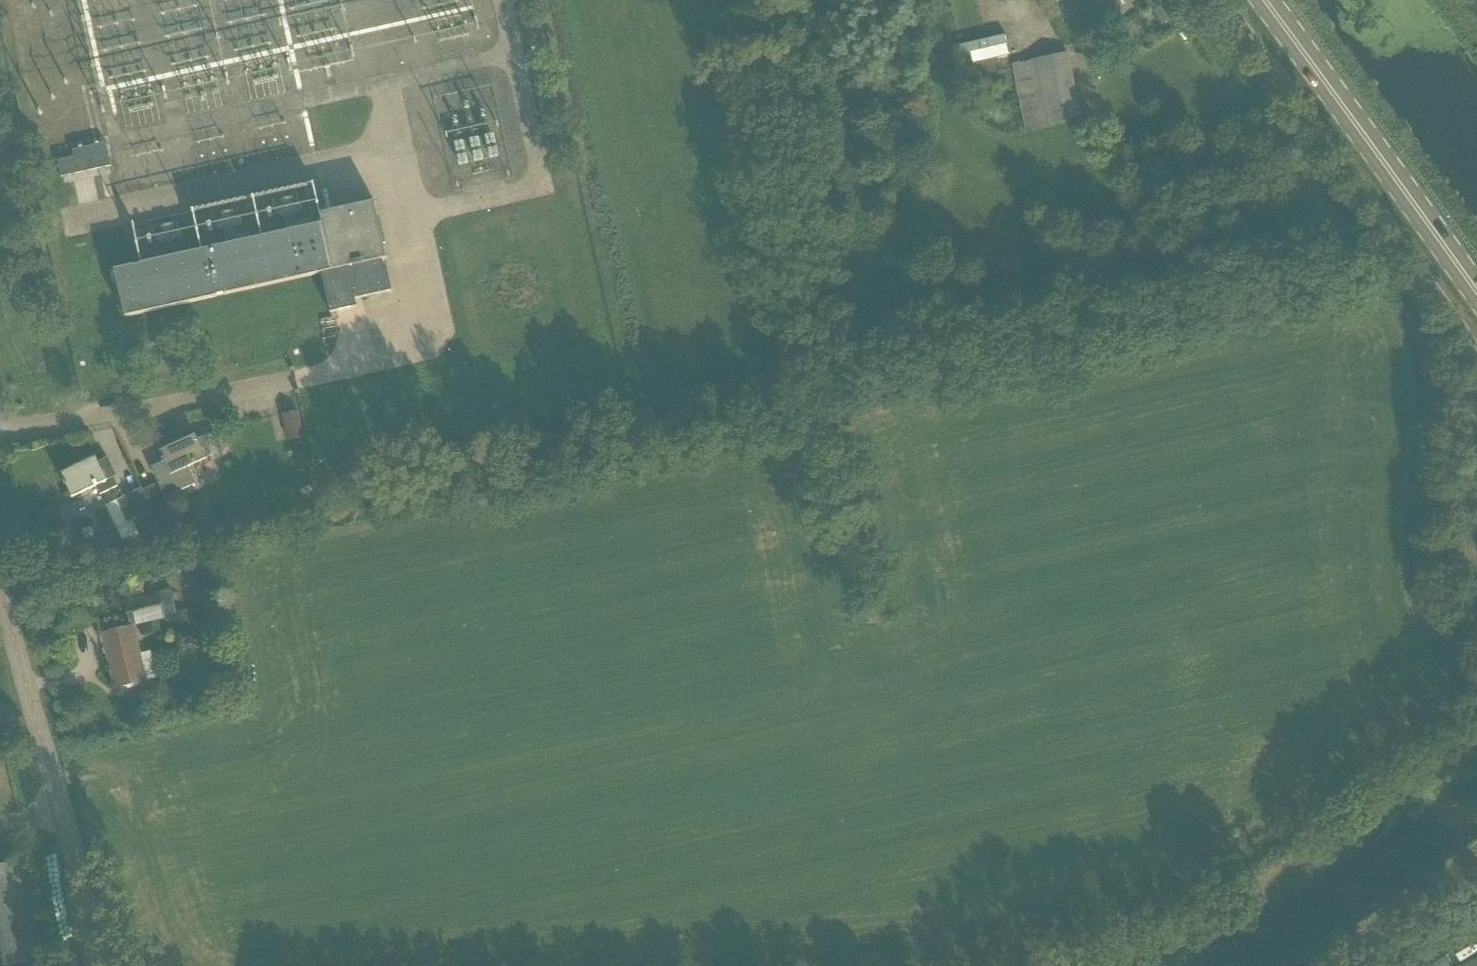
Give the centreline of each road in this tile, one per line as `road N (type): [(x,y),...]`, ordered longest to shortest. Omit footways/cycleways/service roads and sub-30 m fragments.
road 1 (unclassified): [(97,965),(0,574)]
road 2 (track): [(1149,965),(1228,920),(1476,738)]
road 3 (secondary): [(1476,288),(1262,0)]
road 4 (track): [(1307,965),(1476,855)]

